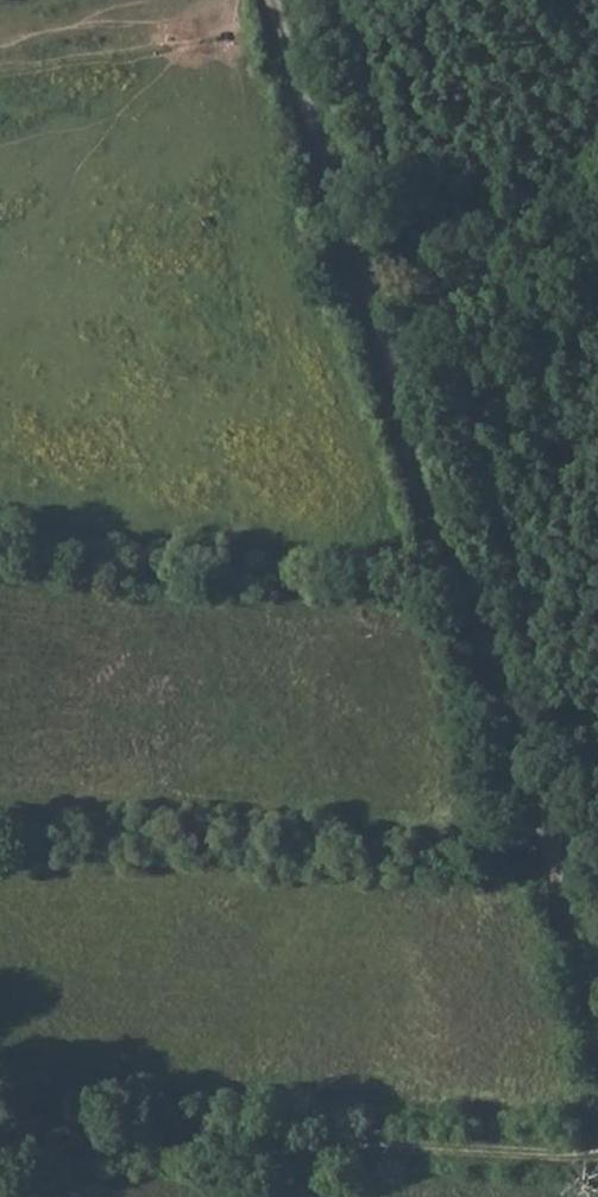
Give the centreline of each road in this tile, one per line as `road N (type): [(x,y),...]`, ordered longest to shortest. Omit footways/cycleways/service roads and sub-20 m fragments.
road 1 (track): [(597,1070),(262,0)]
road 2 (track): [(0,1134),(597,1167)]
road 3 (track): [(370,345),(597,224)]

